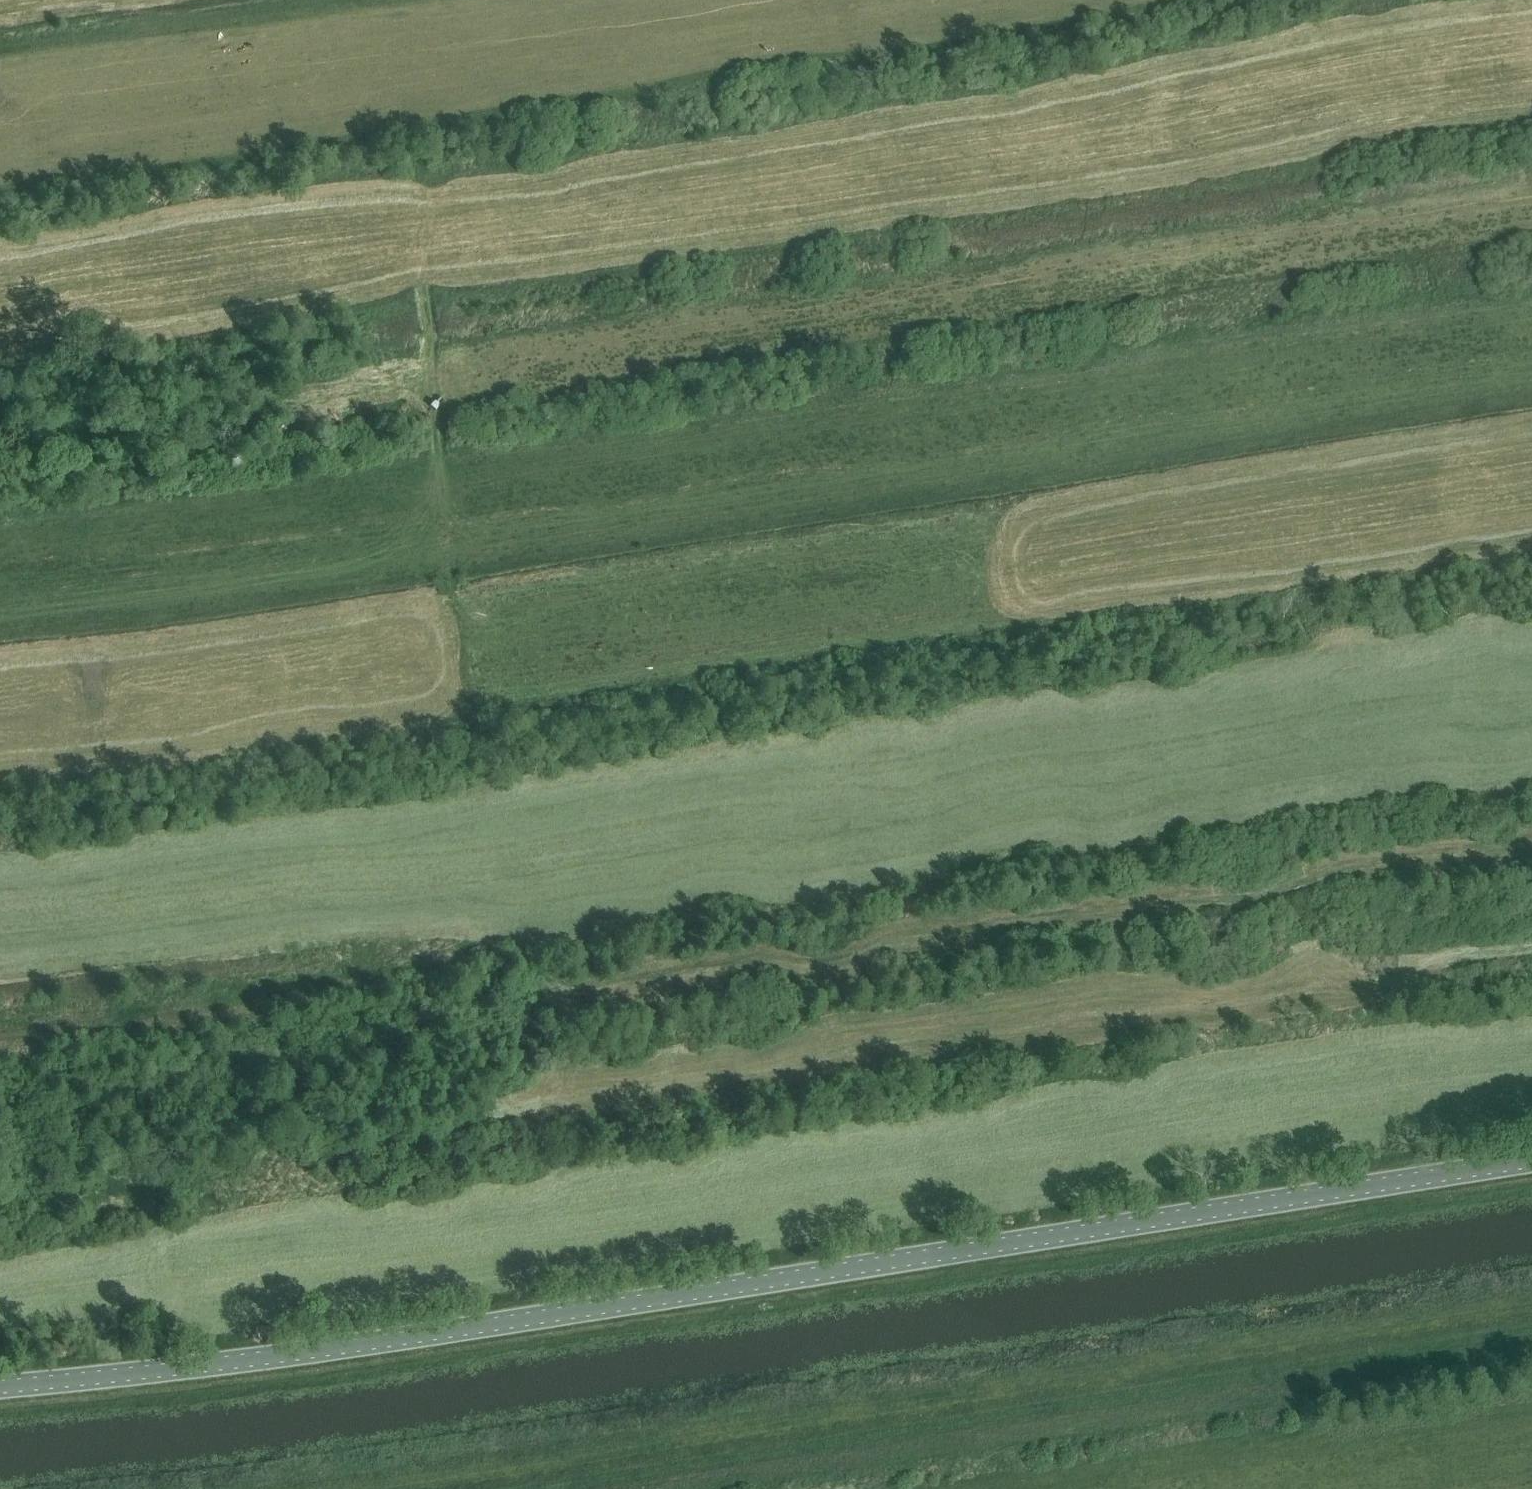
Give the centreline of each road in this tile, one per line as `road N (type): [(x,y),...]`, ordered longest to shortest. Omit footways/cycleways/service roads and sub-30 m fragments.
road 1 (tertiary): [(0,1384),(207,1365),(1531,1159)]

